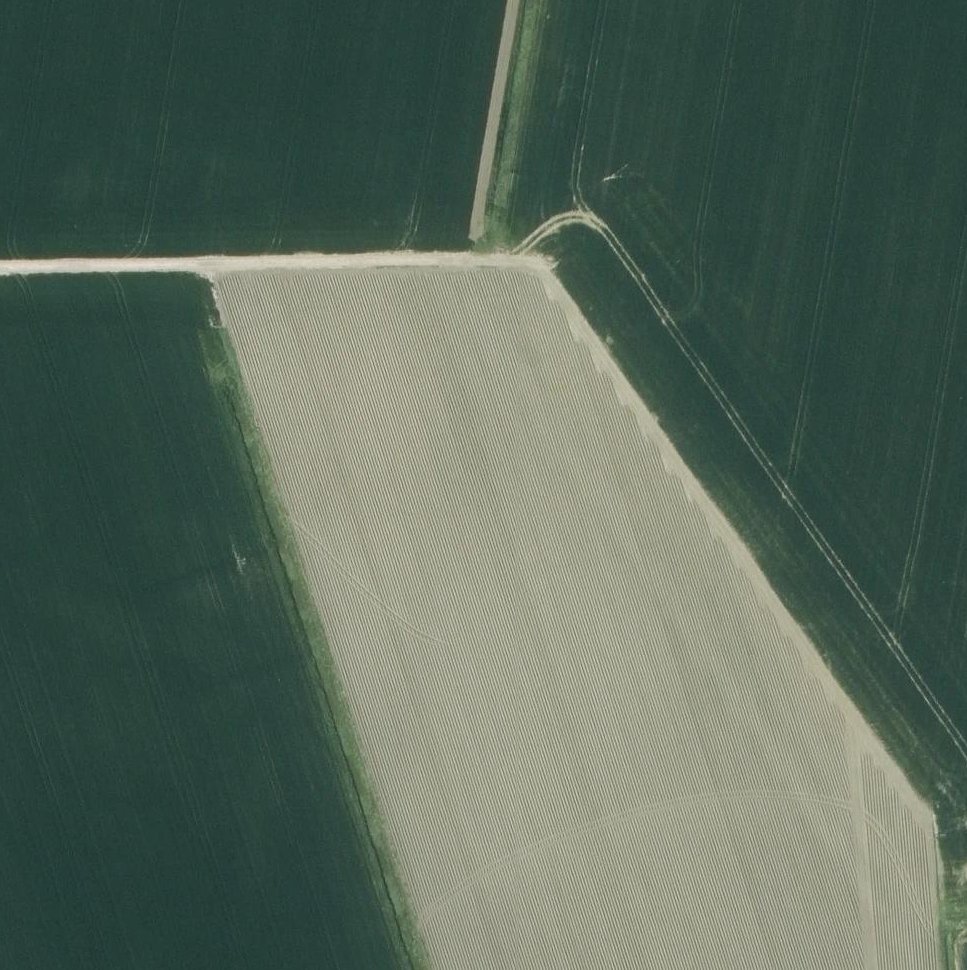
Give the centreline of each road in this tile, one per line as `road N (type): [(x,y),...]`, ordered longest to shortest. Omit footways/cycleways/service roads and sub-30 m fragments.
road 1 (track): [(0,267),(512,259)]

